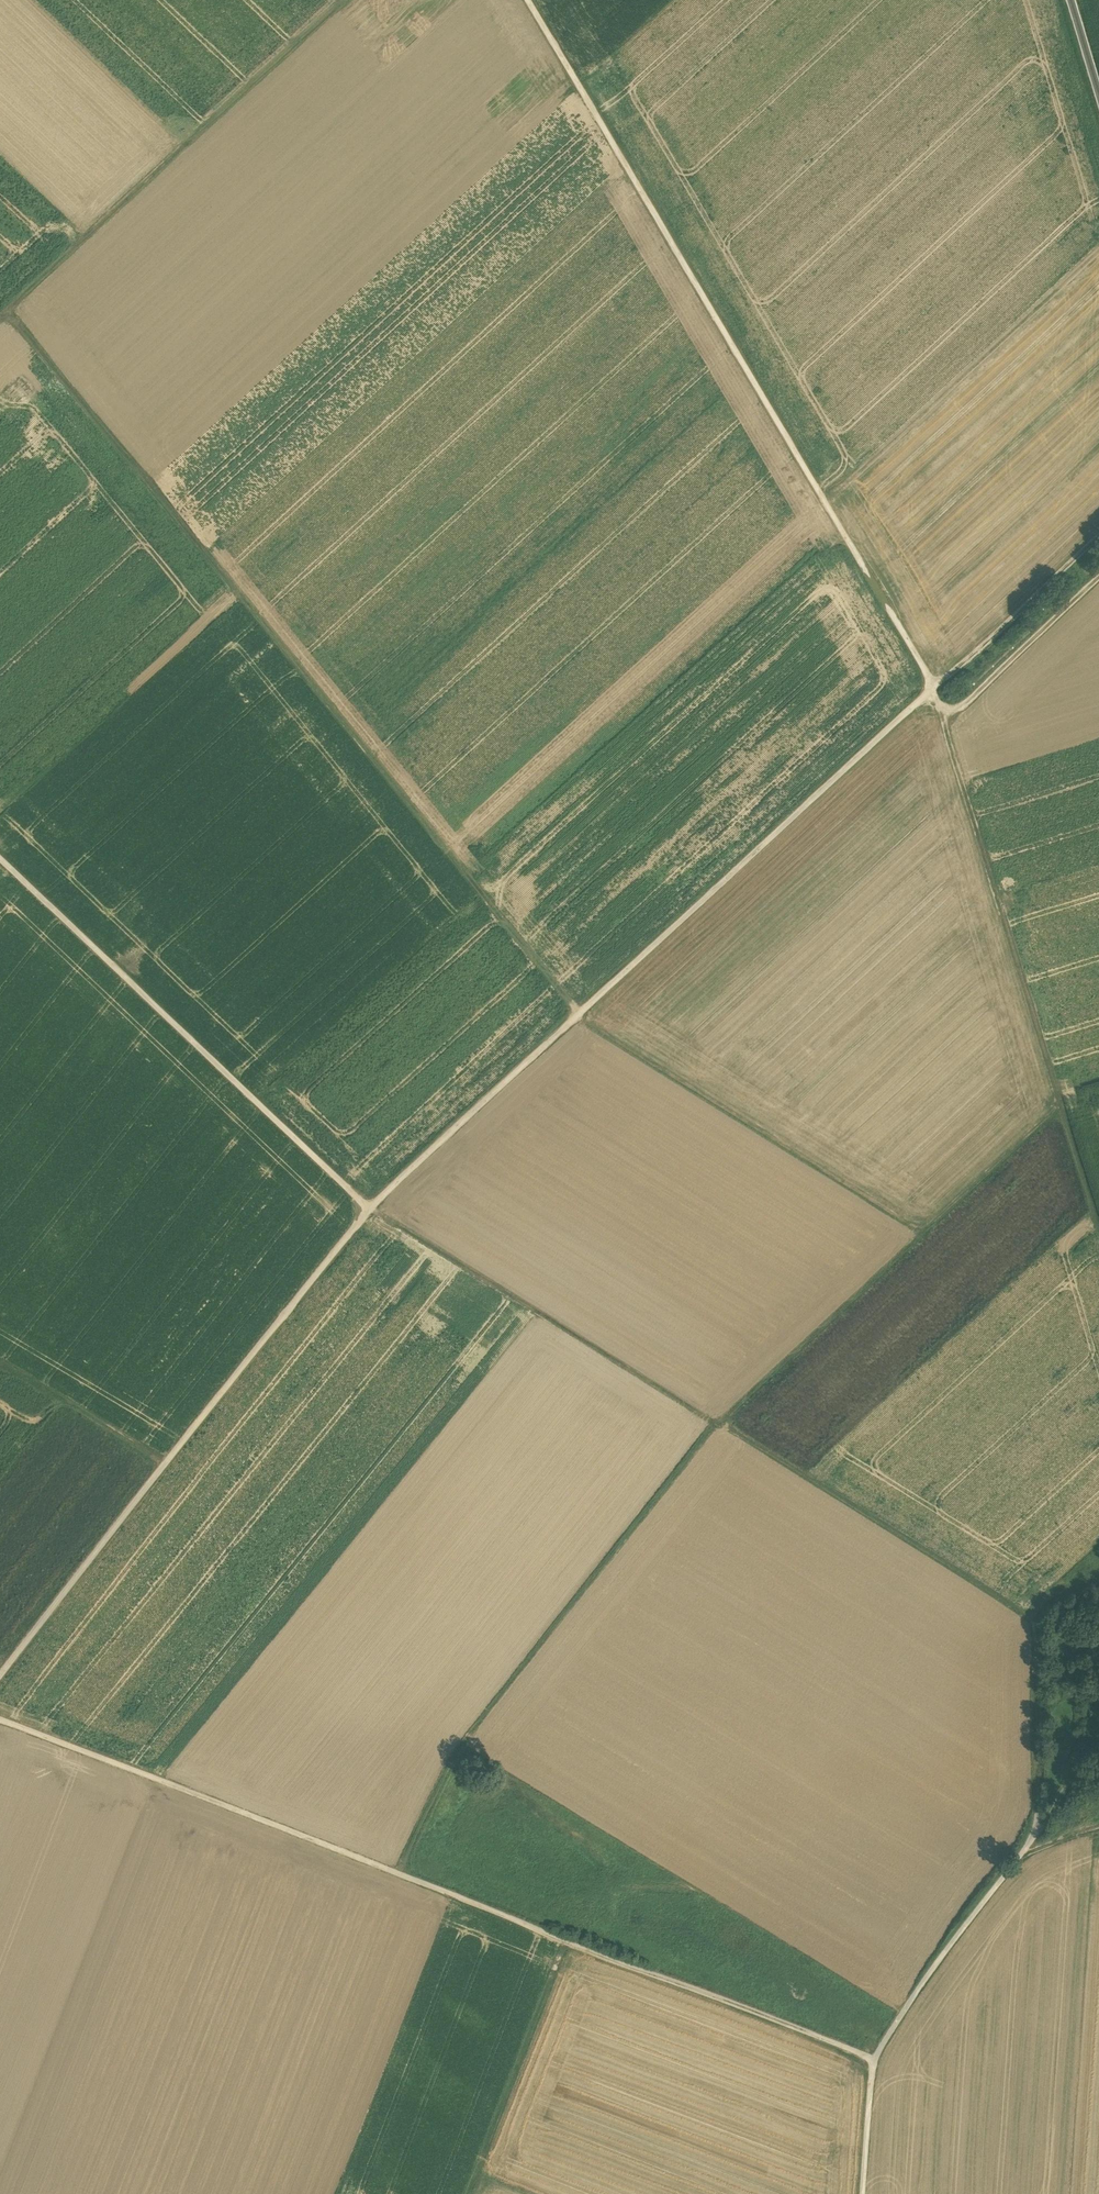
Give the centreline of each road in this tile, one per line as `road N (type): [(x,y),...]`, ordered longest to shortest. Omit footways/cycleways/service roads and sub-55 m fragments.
road 1 (track): [(934,684),(370,1209),(0,1676)]
road 2 (track): [(921,1235),(583,1021),(12,309)]
road 3 (track): [(1027,1616),(370,1209),(0,857)]
road 4 (track): [(0,1719),(873,2058)]
road 5 (track): [(934,684),(527,0)]
road 6 (track): [(1062,1106),(715,1423),(535,1653)]
road 7 (track): [(1027,1616),(1035,1830),(873,2058),(863,2193)]
road 8 (track): [(944,721),(1098,1228)]
road 9 (track): [(0,320),(346,0)]
road 10 (track): [(399,1873),(454,1755),(535,1653)]
road 11 (track): [(934,684),(944,721),(1098,579)]
road 12 (track): [(1098,534),(934,684)]
road 13 (track): [(0,1366),(165,1464)]

